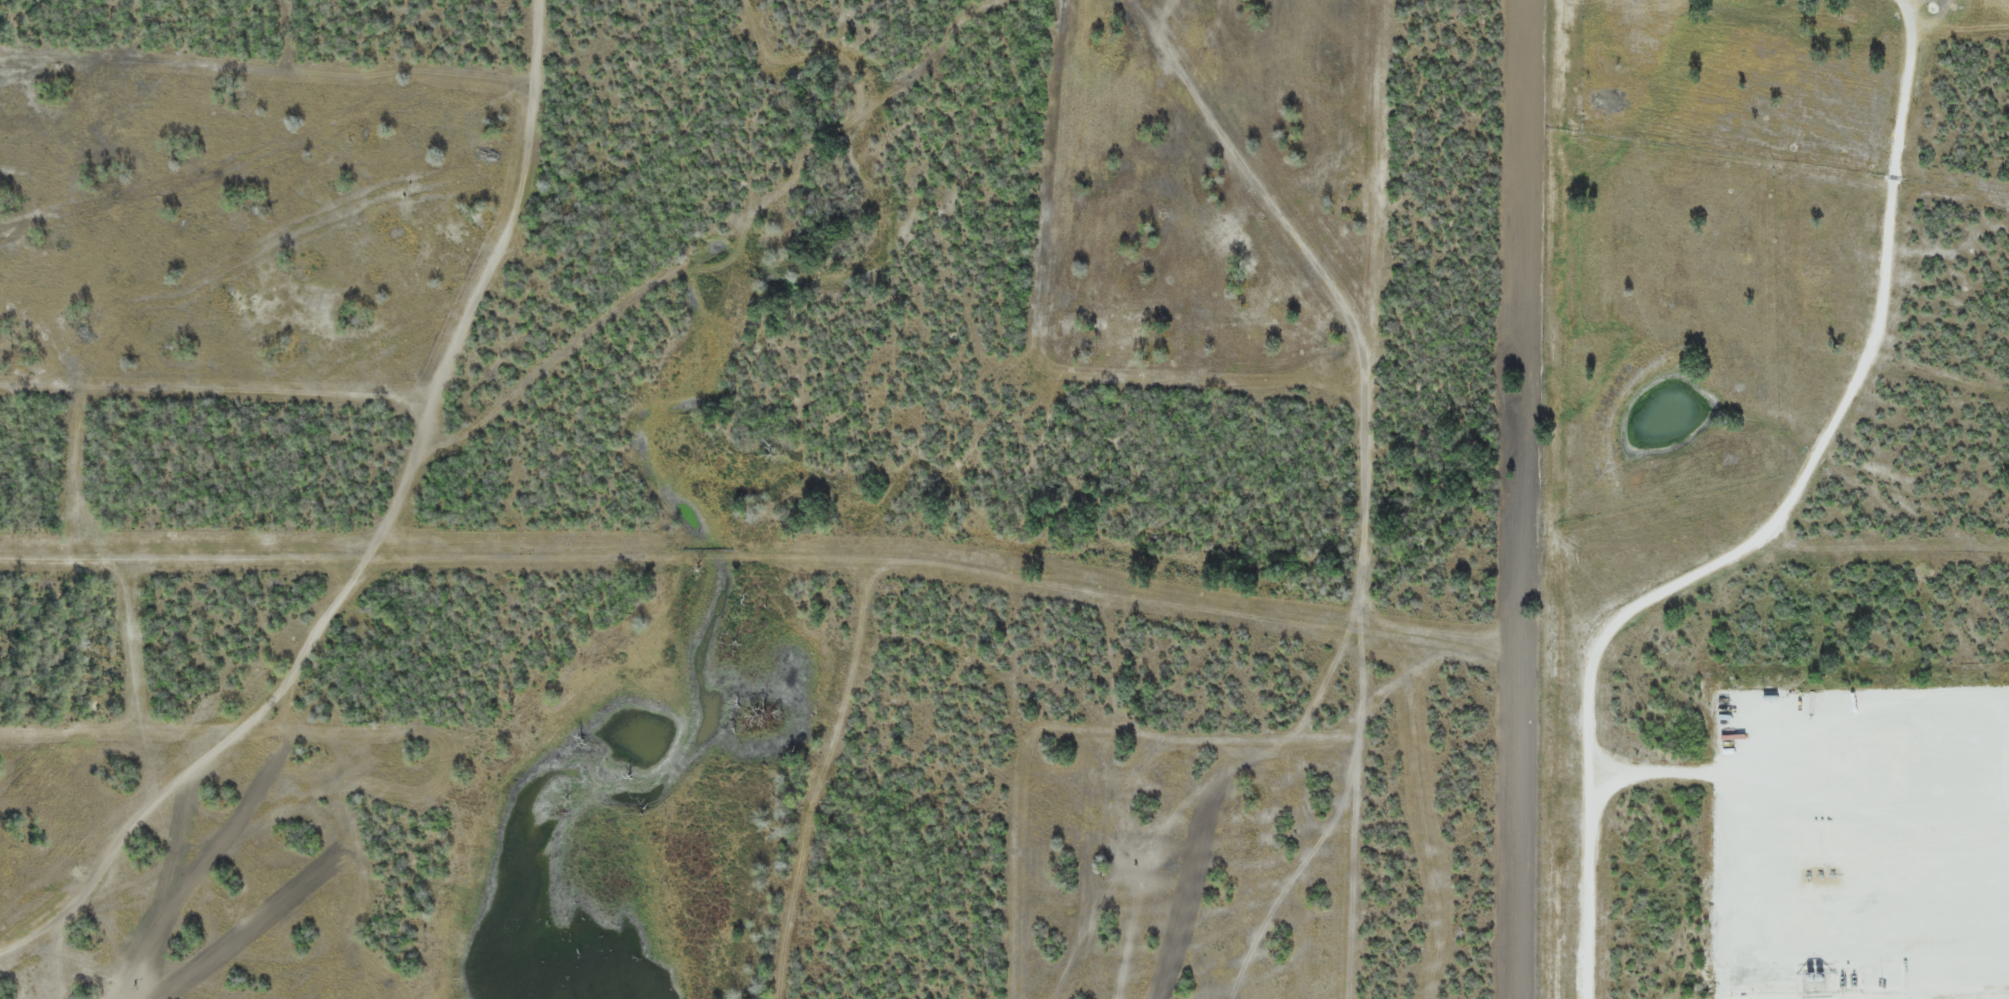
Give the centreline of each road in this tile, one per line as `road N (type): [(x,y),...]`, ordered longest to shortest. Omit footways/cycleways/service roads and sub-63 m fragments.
road 1 (residential): [(1588,998),(1593,639),(1619,614),(1763,536),(1882,331),(1911,0)]
road 2 (residential): [(1588,777),(1850,767)]

